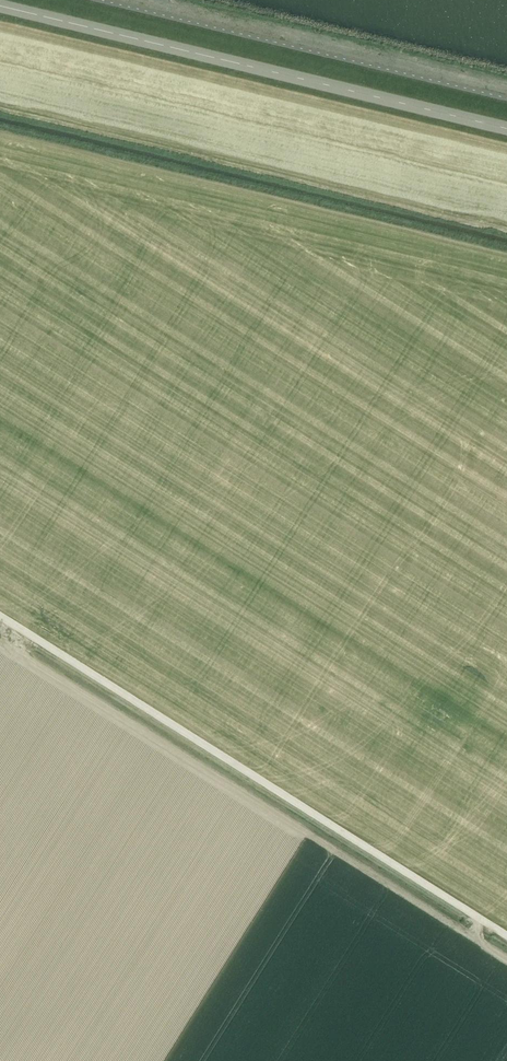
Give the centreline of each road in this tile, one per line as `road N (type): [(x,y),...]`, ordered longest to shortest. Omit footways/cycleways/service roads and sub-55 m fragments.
road 1 (tertiary): [(506,131),(0,8)]

